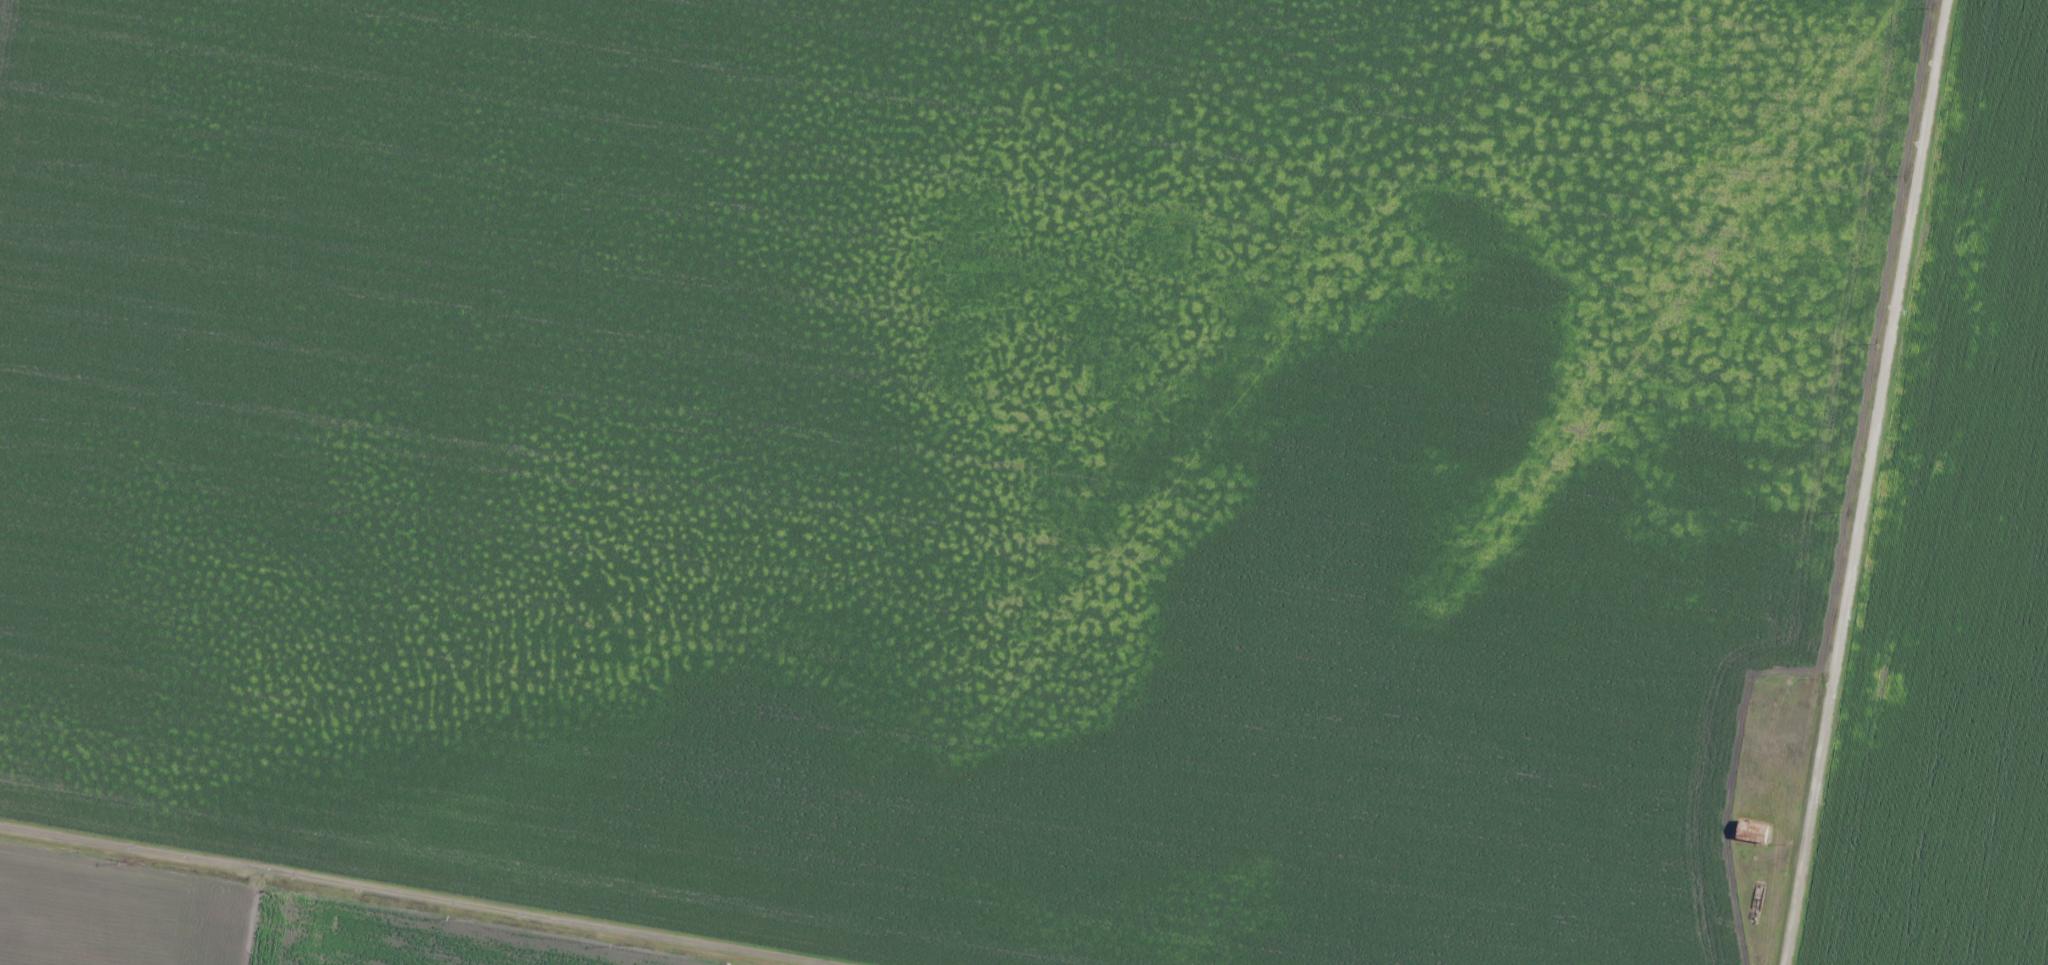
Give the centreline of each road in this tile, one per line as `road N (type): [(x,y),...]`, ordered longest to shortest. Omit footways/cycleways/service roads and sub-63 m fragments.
road 1 (residential): [(1787,964),(1952,0)]
road 2 (residential): [(795,964),(0,832)]

